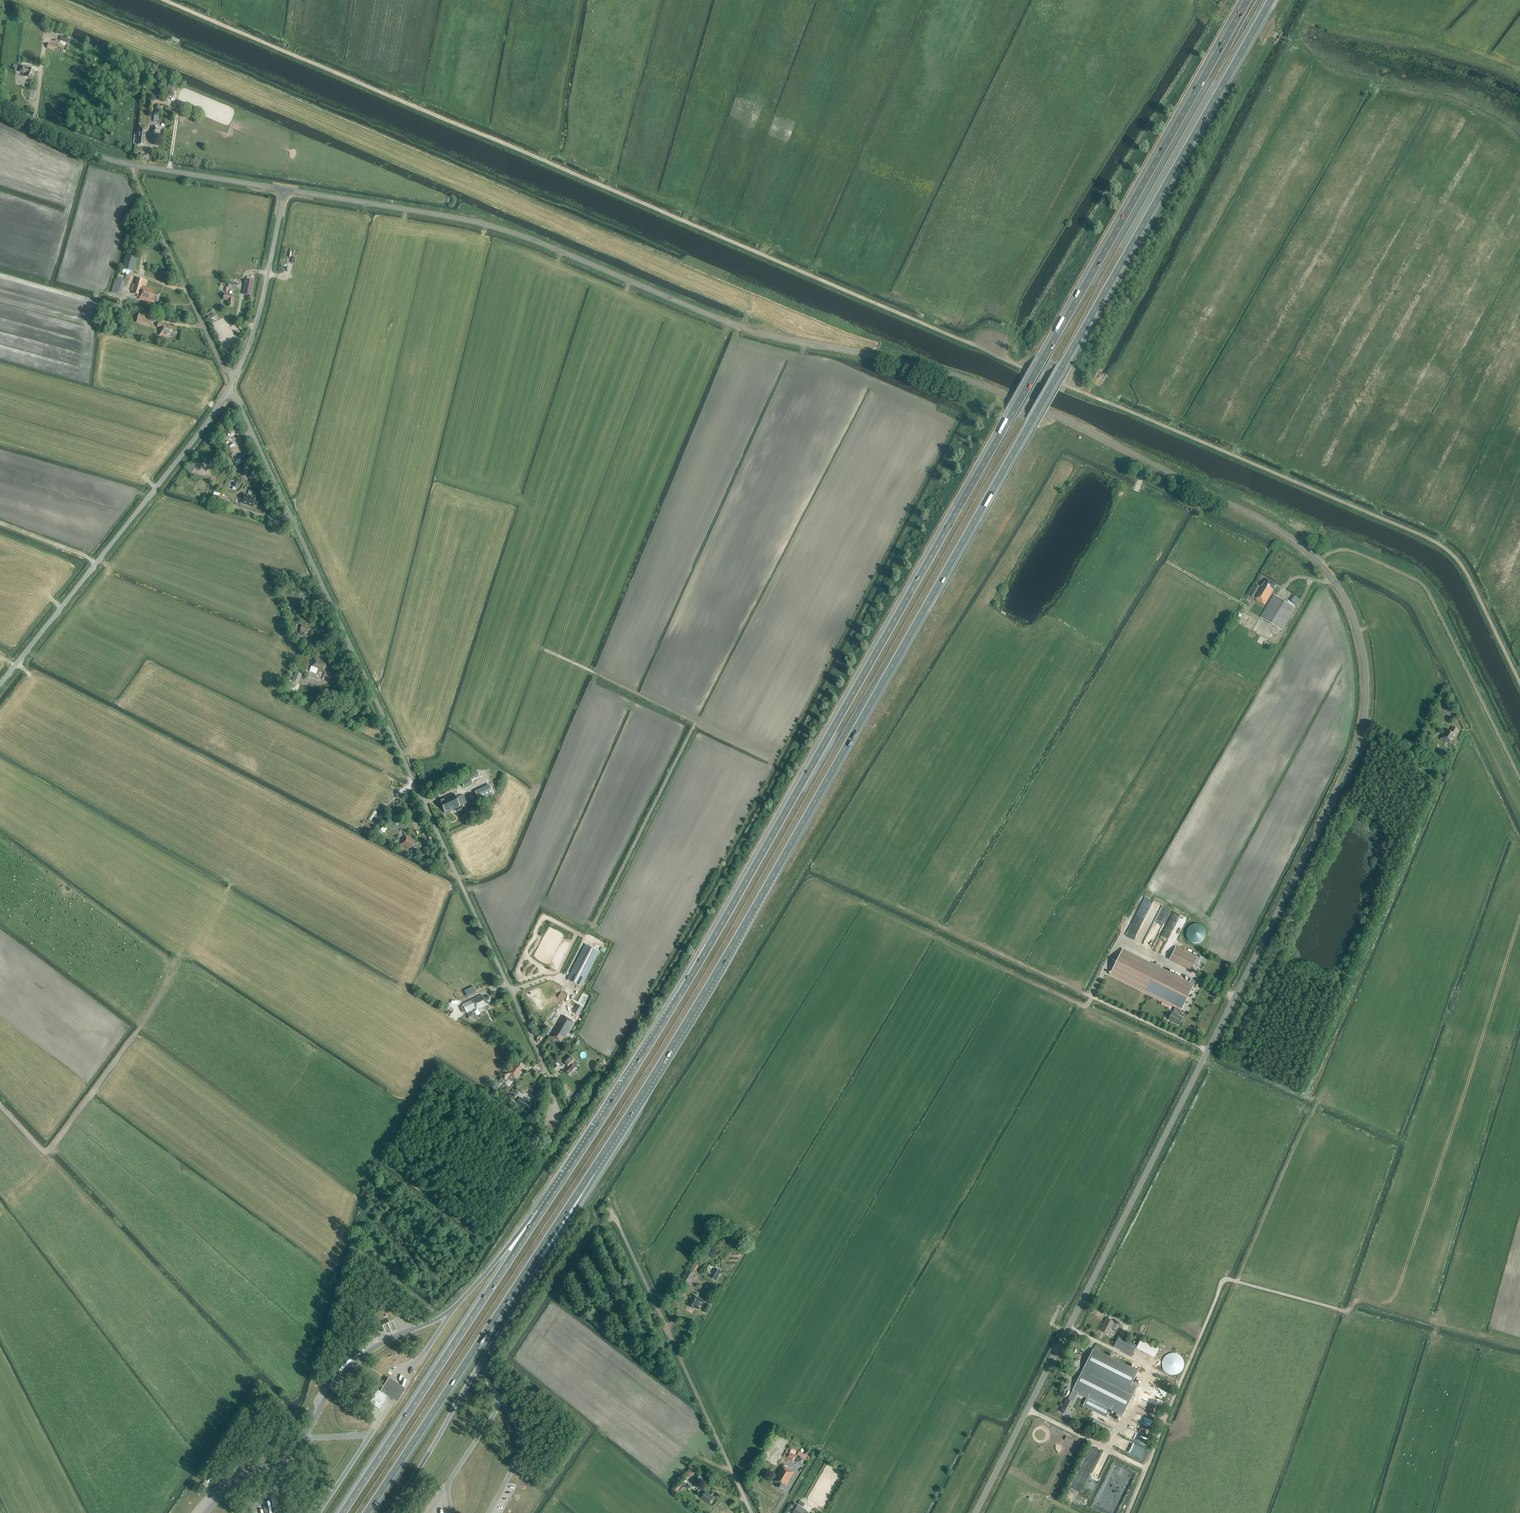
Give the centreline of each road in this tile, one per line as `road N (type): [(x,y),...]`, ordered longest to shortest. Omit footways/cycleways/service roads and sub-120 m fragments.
road 1 (unclassified): [(976,1512),(1350,765),(1367,684),(1352,614),(1320,563),(1273,527),(1099,438),(944,371),(750,332),(529,238),(286,190)]
road 2 (track): [(166,0),(1440,545),(1464,567),(1519,682)]
road 3 (motorway): [(1248,0),(711,943),(550,1199)]
road 4 (motorway): [(599,1160),(749,916),(1271,0)]
road 5 (unclassified): [(556,1115),(540,1056),(231,388)]
road 6 (motorway): [(367,1512),(599,1160)]
road 7 (unclassified): [(0,686),(231,388)]
road 8 (motorway): [(550,1199),(343,1512)]
road 9 (unclassified): [(750,1512),(610,1201)]
road 10 (unclassified): [(286,190),(89,155),(0,110)]
road 11 (track): [(231,388),(131,166)]
road 12 (motorway): [(483,1359),(599,1160)]
road 13 (unclassified): [(231,388),(286,190)]
road 14 (motorway): [(550,1199),(455,1307)]

